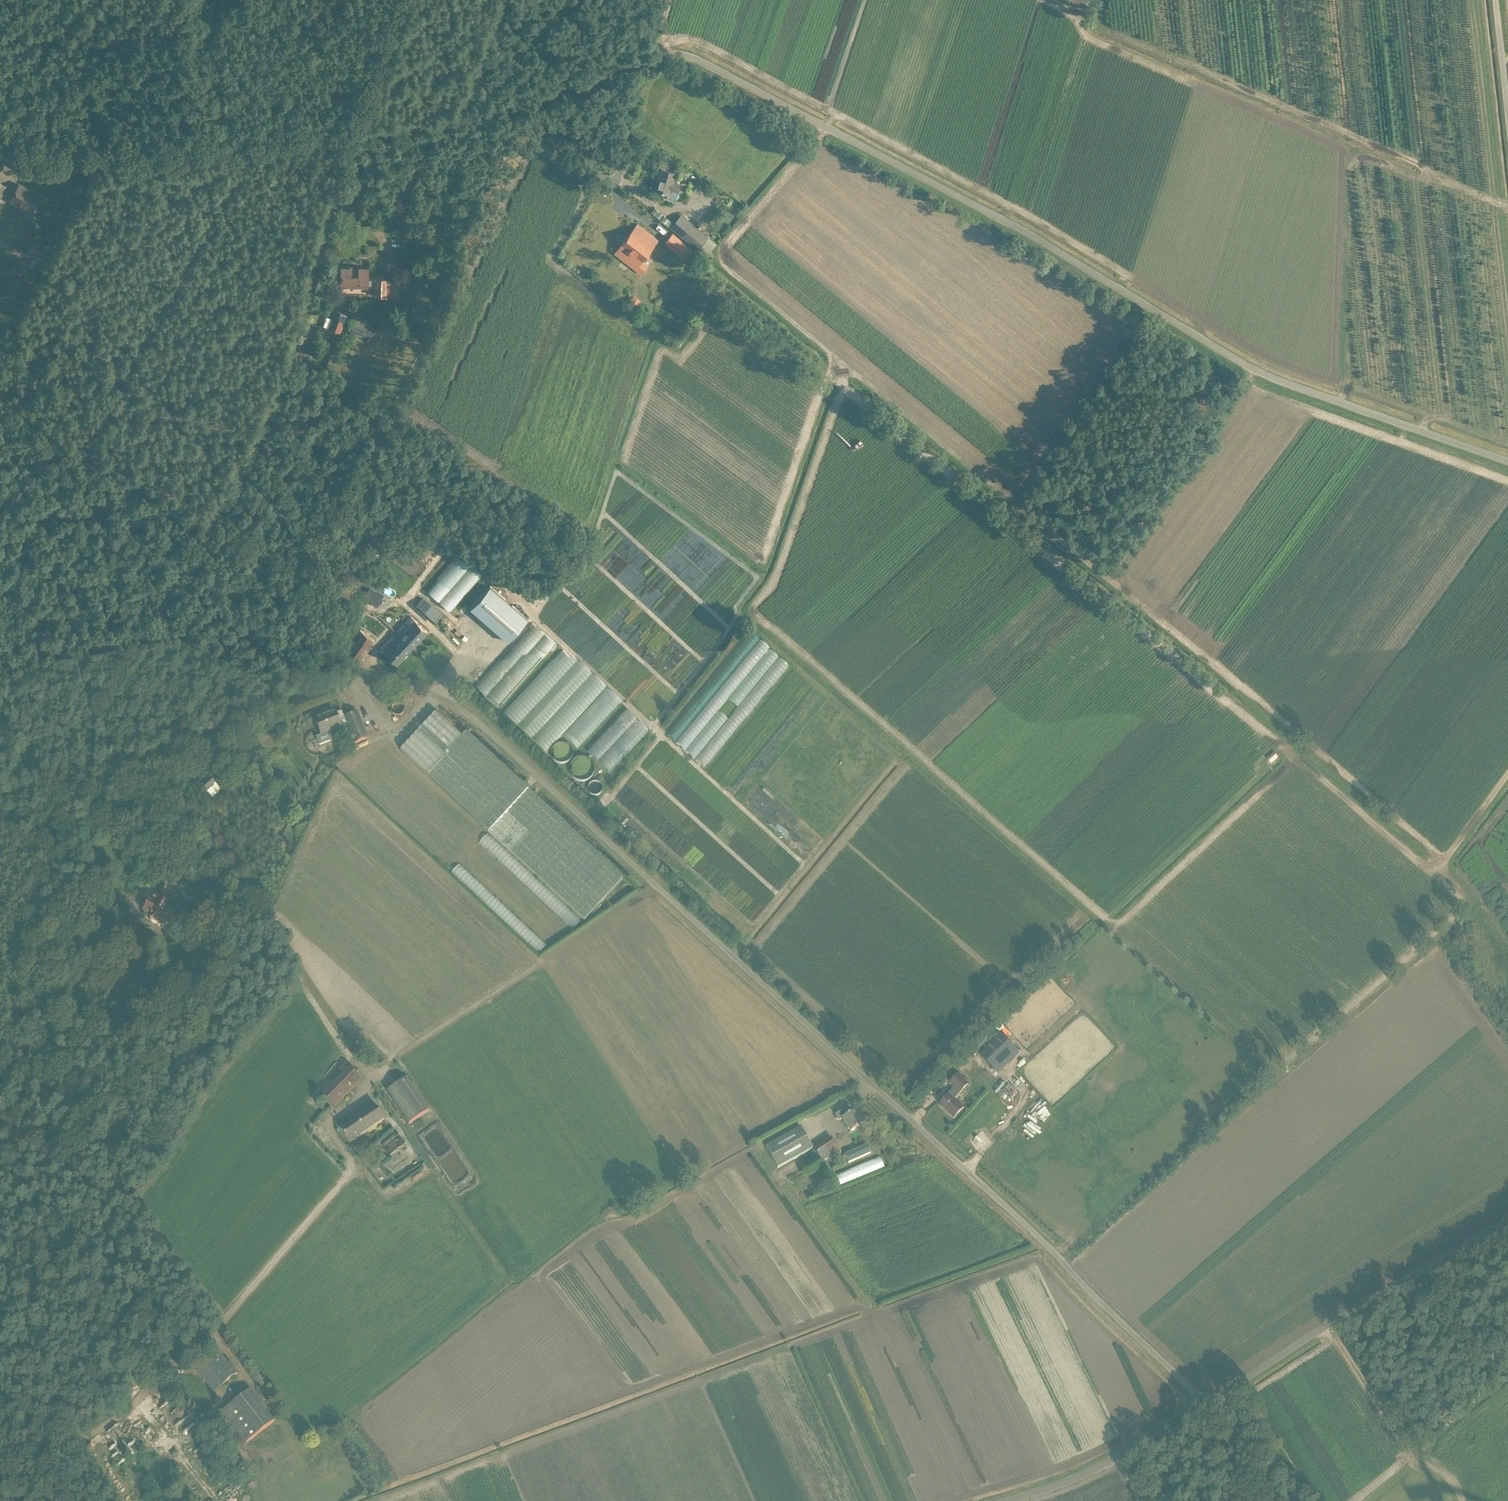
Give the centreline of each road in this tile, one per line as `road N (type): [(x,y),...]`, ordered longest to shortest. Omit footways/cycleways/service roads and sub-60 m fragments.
road 1 (unclassified): [(1507,460),(1256,373),(1029,235),(722,72),(683,60),(653,58),(540,101),(358,128),(98,157),(0,152)]
road 2 (unclassified): [(1218,1405),(662,888),(455,708),(394,674),(306,693)]
road 3 (track): [(405,0),(342,174),(280,389),(44,815),(0,1048)]
road 4 (track): [(0,834),(306,693)]
road 5 (unclassified): [(1218,1405),(1507,1232)]
road 6 (track): [(0,400),(213,516)]
road 7 (unclassified): [(1025,1500),(1109,1468),(1218,1405)]

